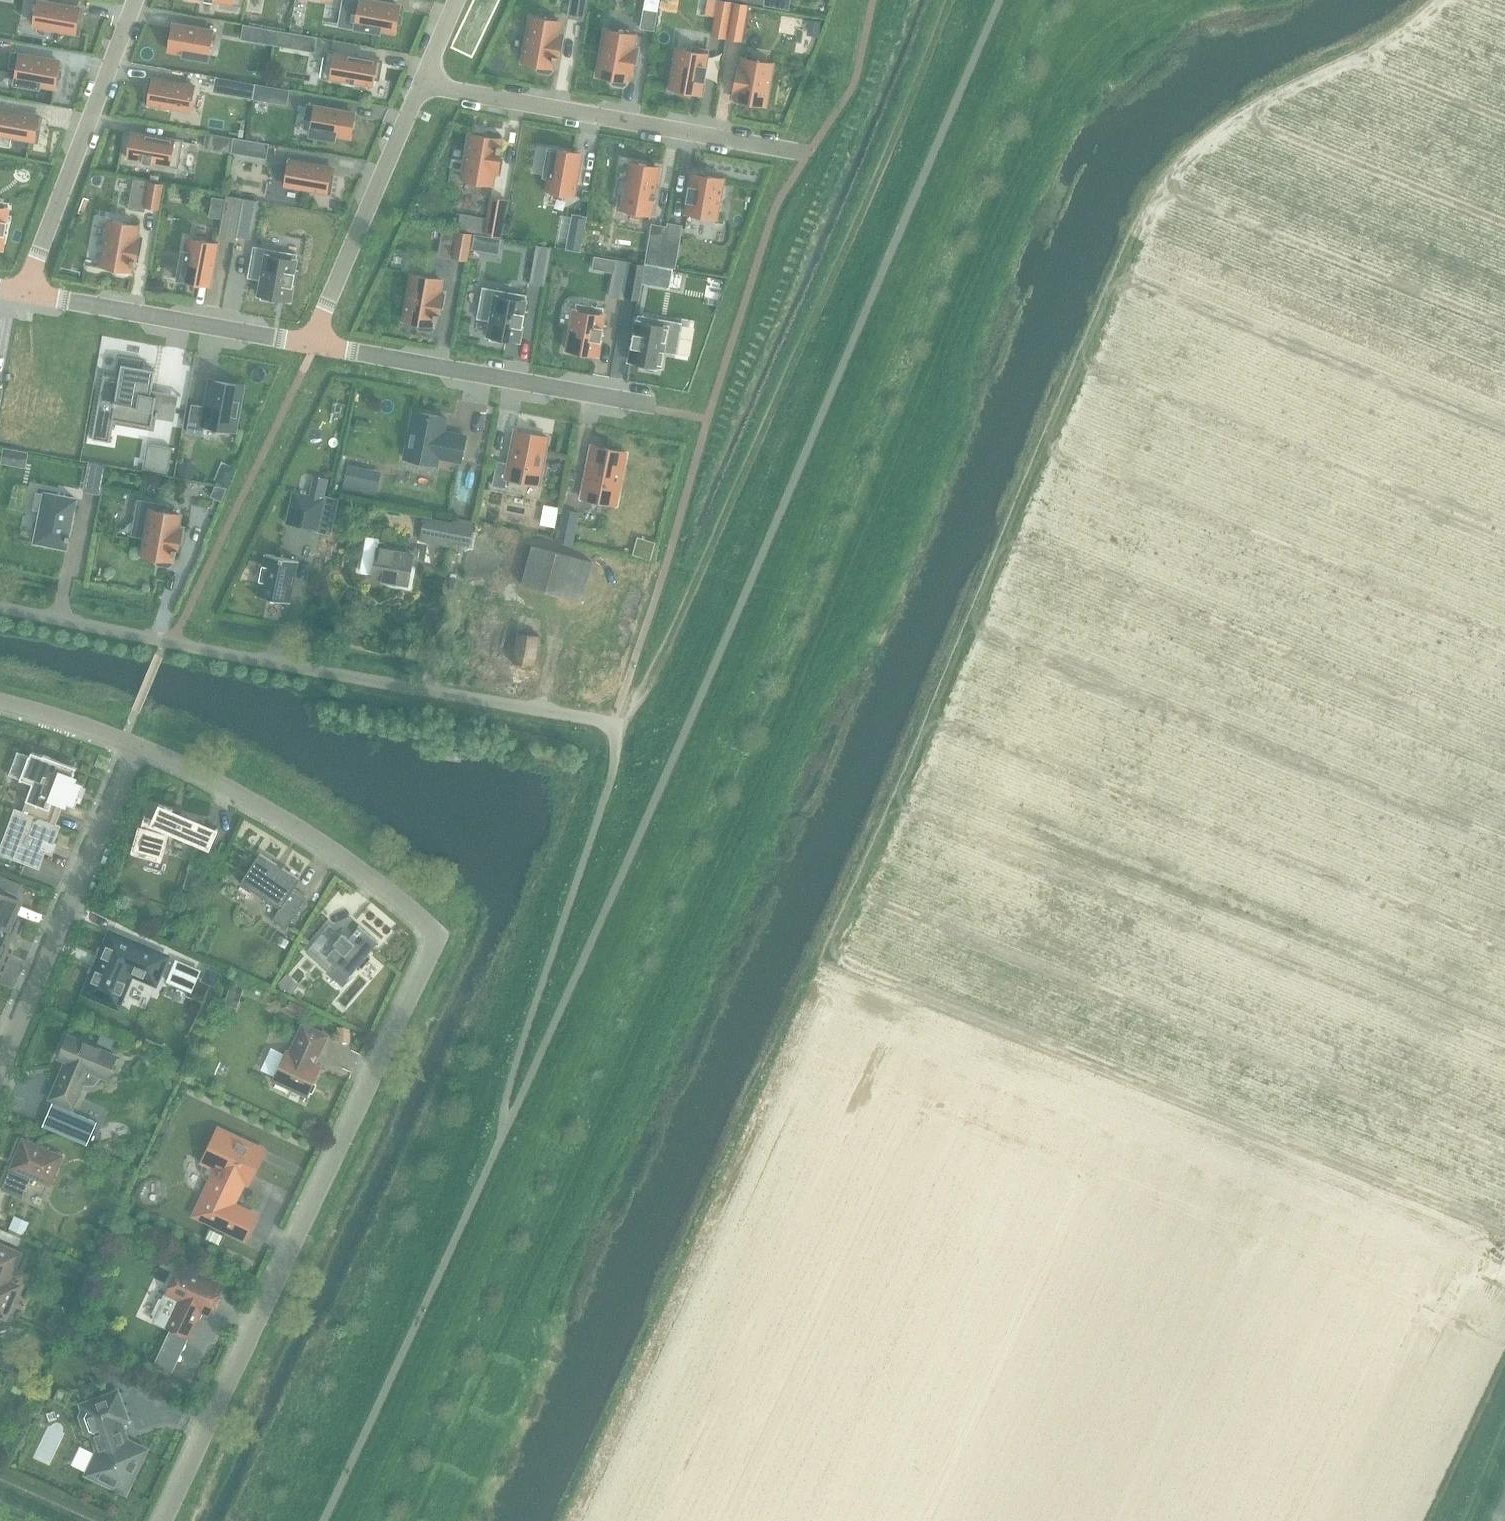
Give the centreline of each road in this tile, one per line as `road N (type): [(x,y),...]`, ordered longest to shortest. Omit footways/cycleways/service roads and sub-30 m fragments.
road 1 (unclassified): [(507,1123),(1000,0)]
road 2 (residential): [(138,745),(343,855),(427,925),(434,944),(162,1520)]
road 3 (residential): [(612,725),(0,601)]
road 4 (unclassified): [(326,1520),(507,1123)]
road 5 (unclassified): [(507,1123),(522,1044),(609,784),(612,725)]
road 6 (residential): [(419,85),(782,149)]
road 7 (residential): [(0,1068),(138,745)]
road 8 (residential): [(648,404),(309,343)]
road 9 (residential): [(29,292),(135,0)]
road 10 (residential): [(309,343),(29,292)]
road 11 (residential): [(309,343),(419,85)]
road 12 (residential): [(0,702),(138,745)]

